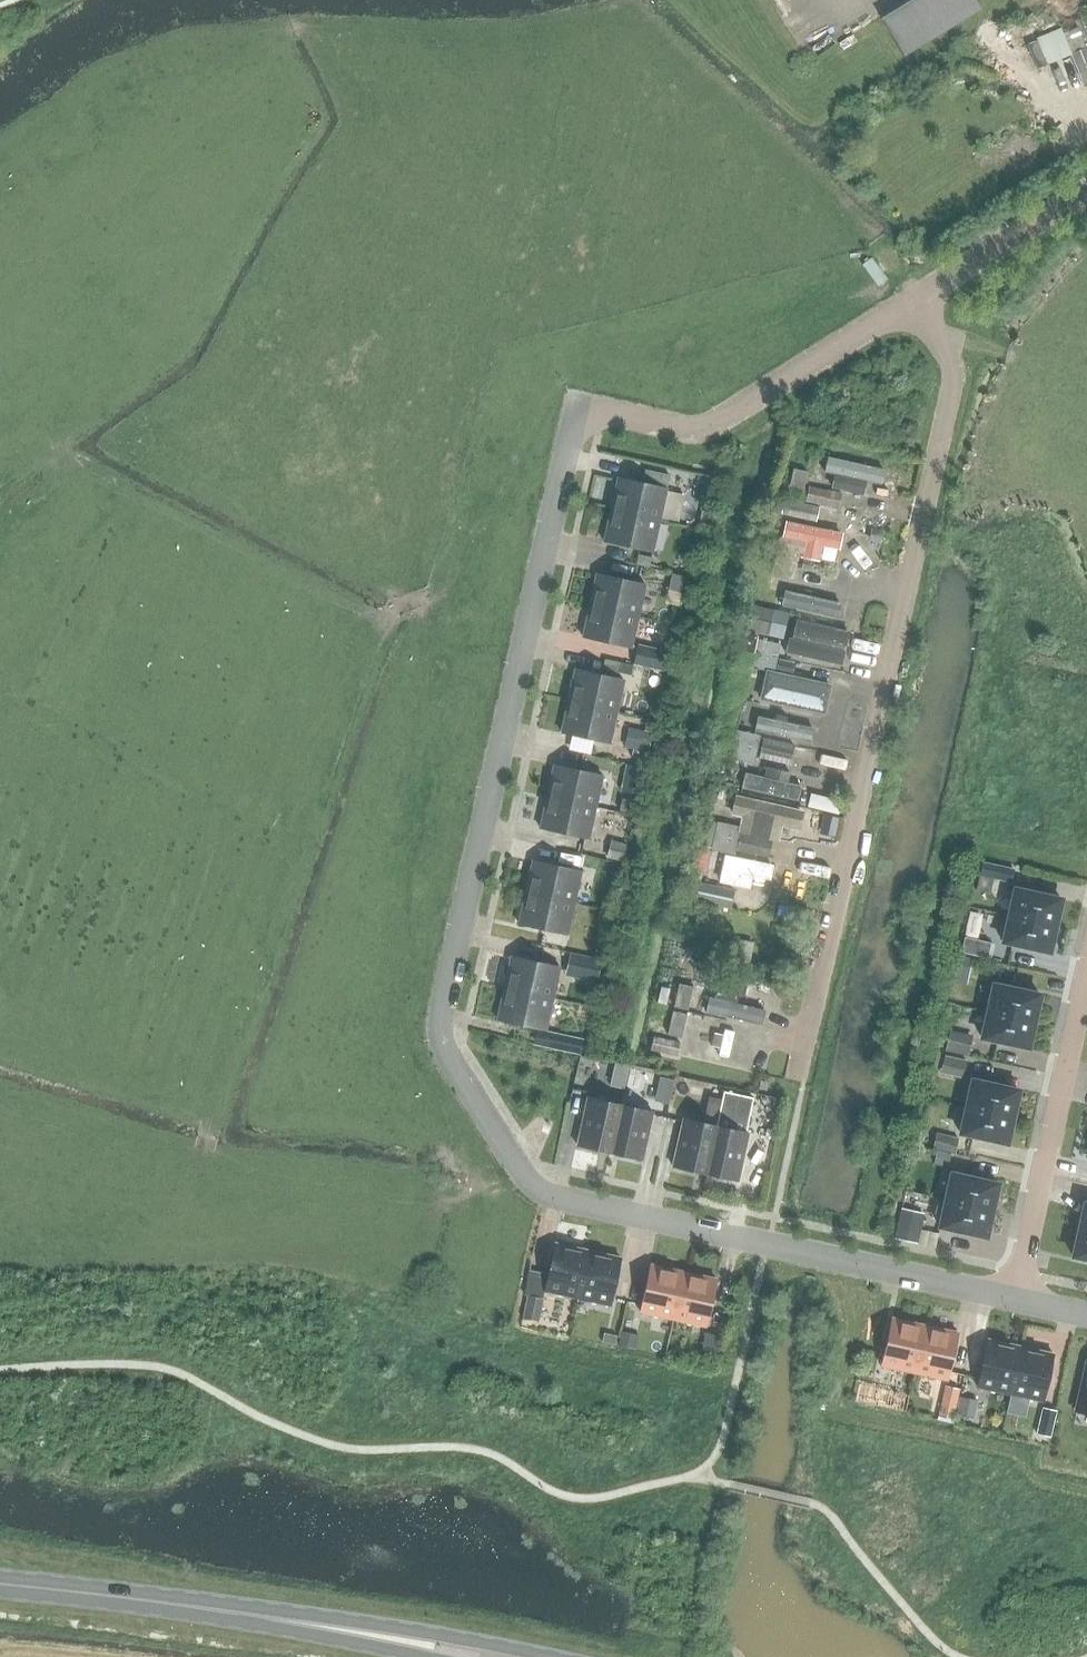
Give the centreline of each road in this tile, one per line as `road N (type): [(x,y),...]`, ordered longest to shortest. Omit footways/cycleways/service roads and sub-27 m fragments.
road 1 (residential): [(915,300),(707,427),(576,408),(442,1032),(517,1168),(549,1194),(1015,1300)]
road 2 (unclassified): [(798,1070),(953,383),(947,352),(915,300)]
road 3 (residential): [(1086,977),(1015,1300)]
road 4 (primary): [(0,1584),(289,1621)]
road 5 (primary): [(554,1656),(314,1615),(289,1621)]
road 6 (unclassified): [(915,300),(1086,192)]
road 7 (primary): [(289,1621),(311,1635),(424,1656)]

